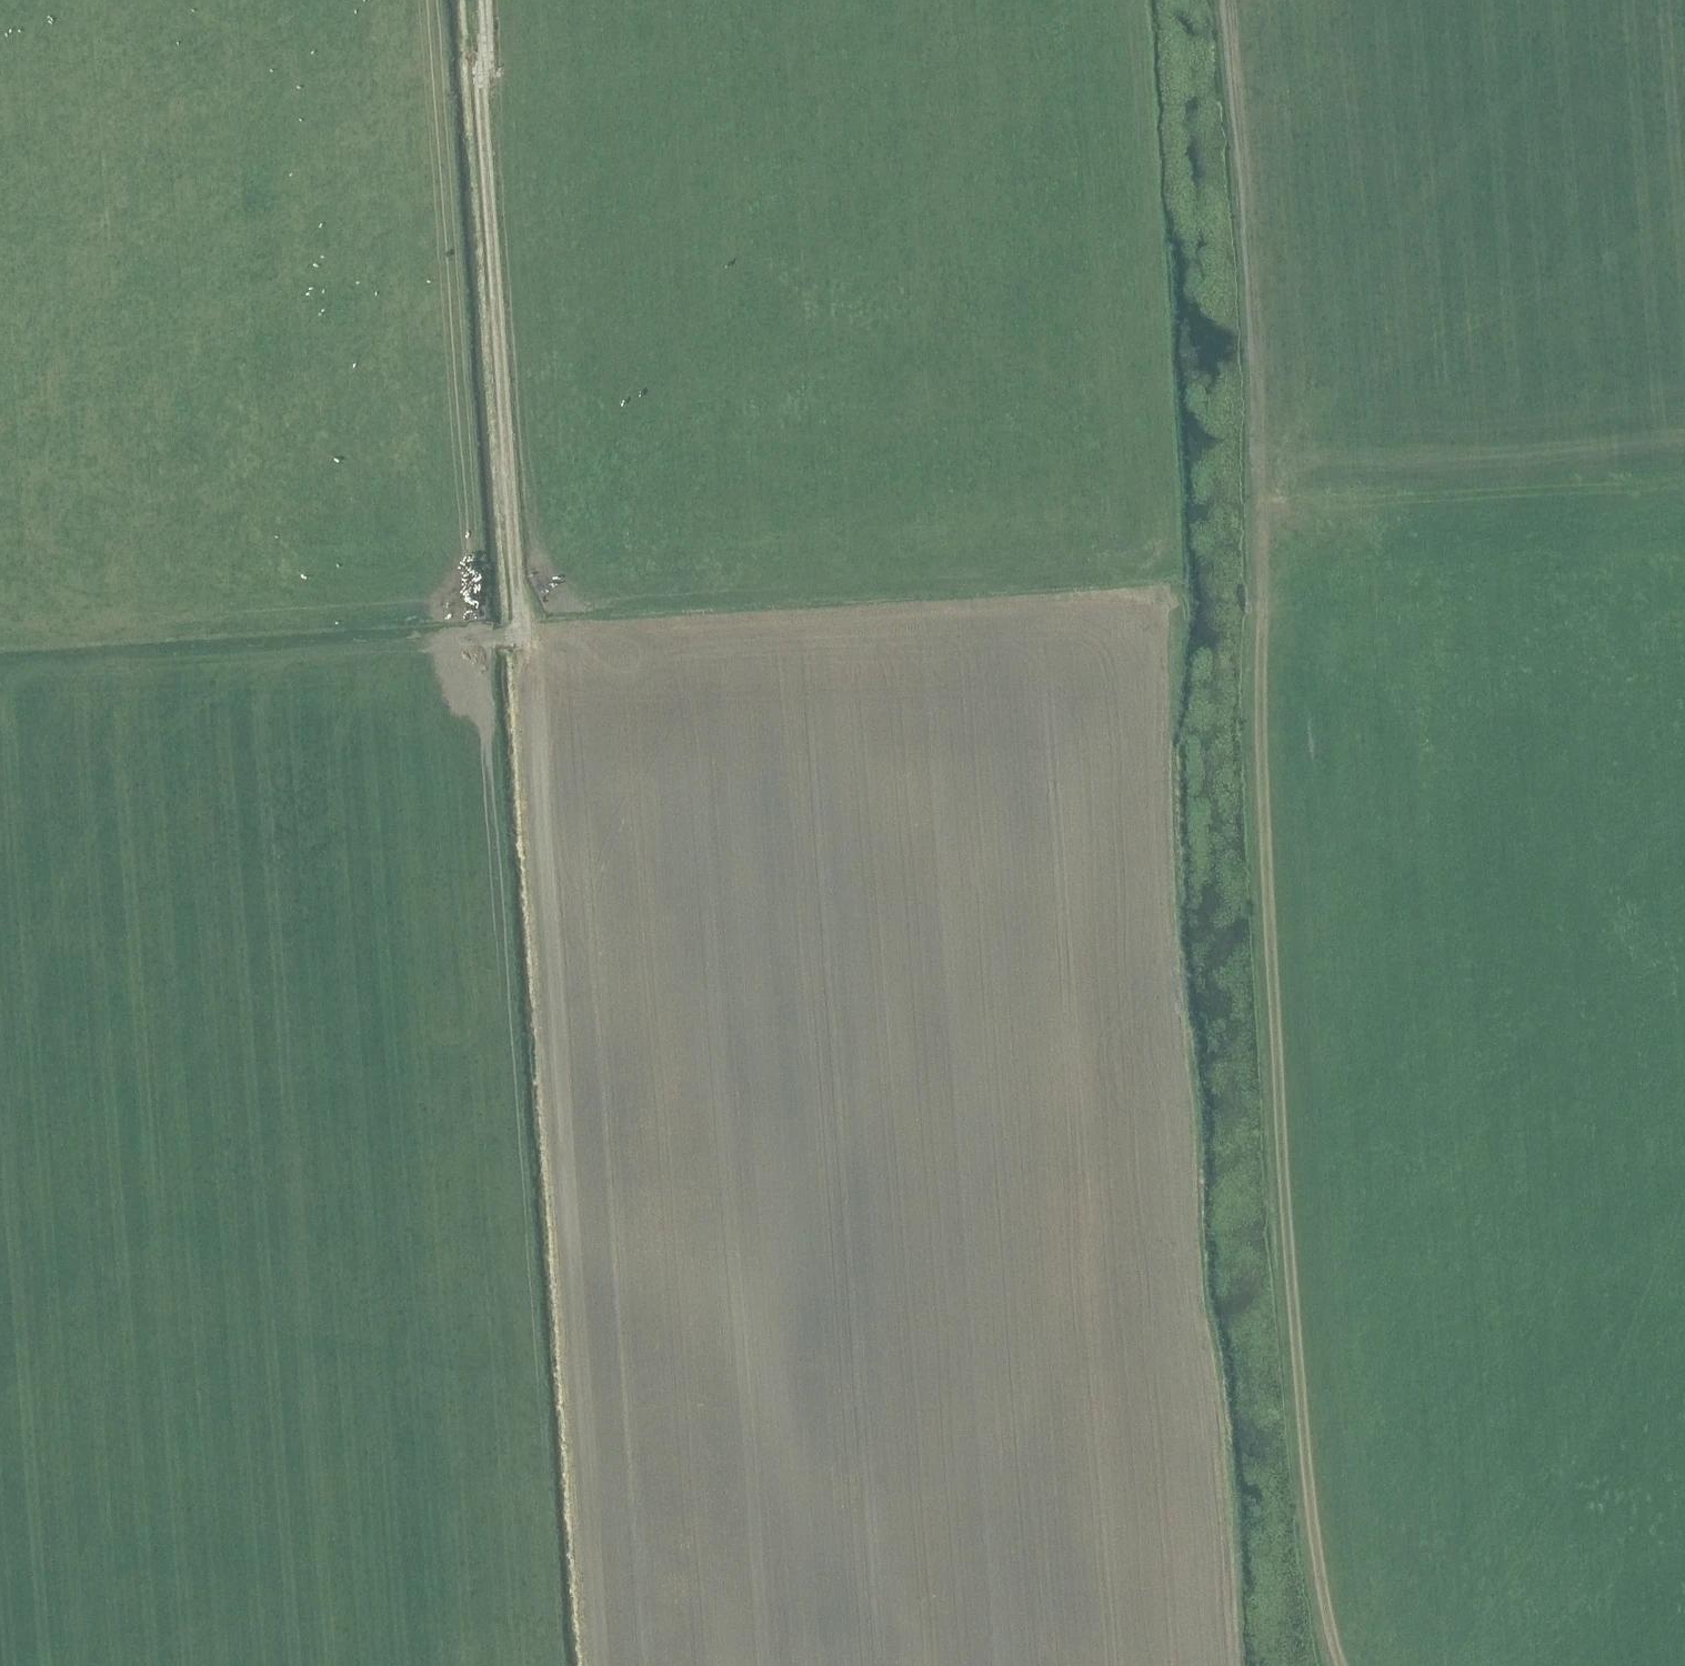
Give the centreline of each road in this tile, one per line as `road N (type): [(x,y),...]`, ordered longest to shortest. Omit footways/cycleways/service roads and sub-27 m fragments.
road 1 (track): [(1229,0),(1261,369),(1259,705),(1299,1369),(1340,1665)]
road 2 (track): [(483,0),(480,97),(521,639)]

